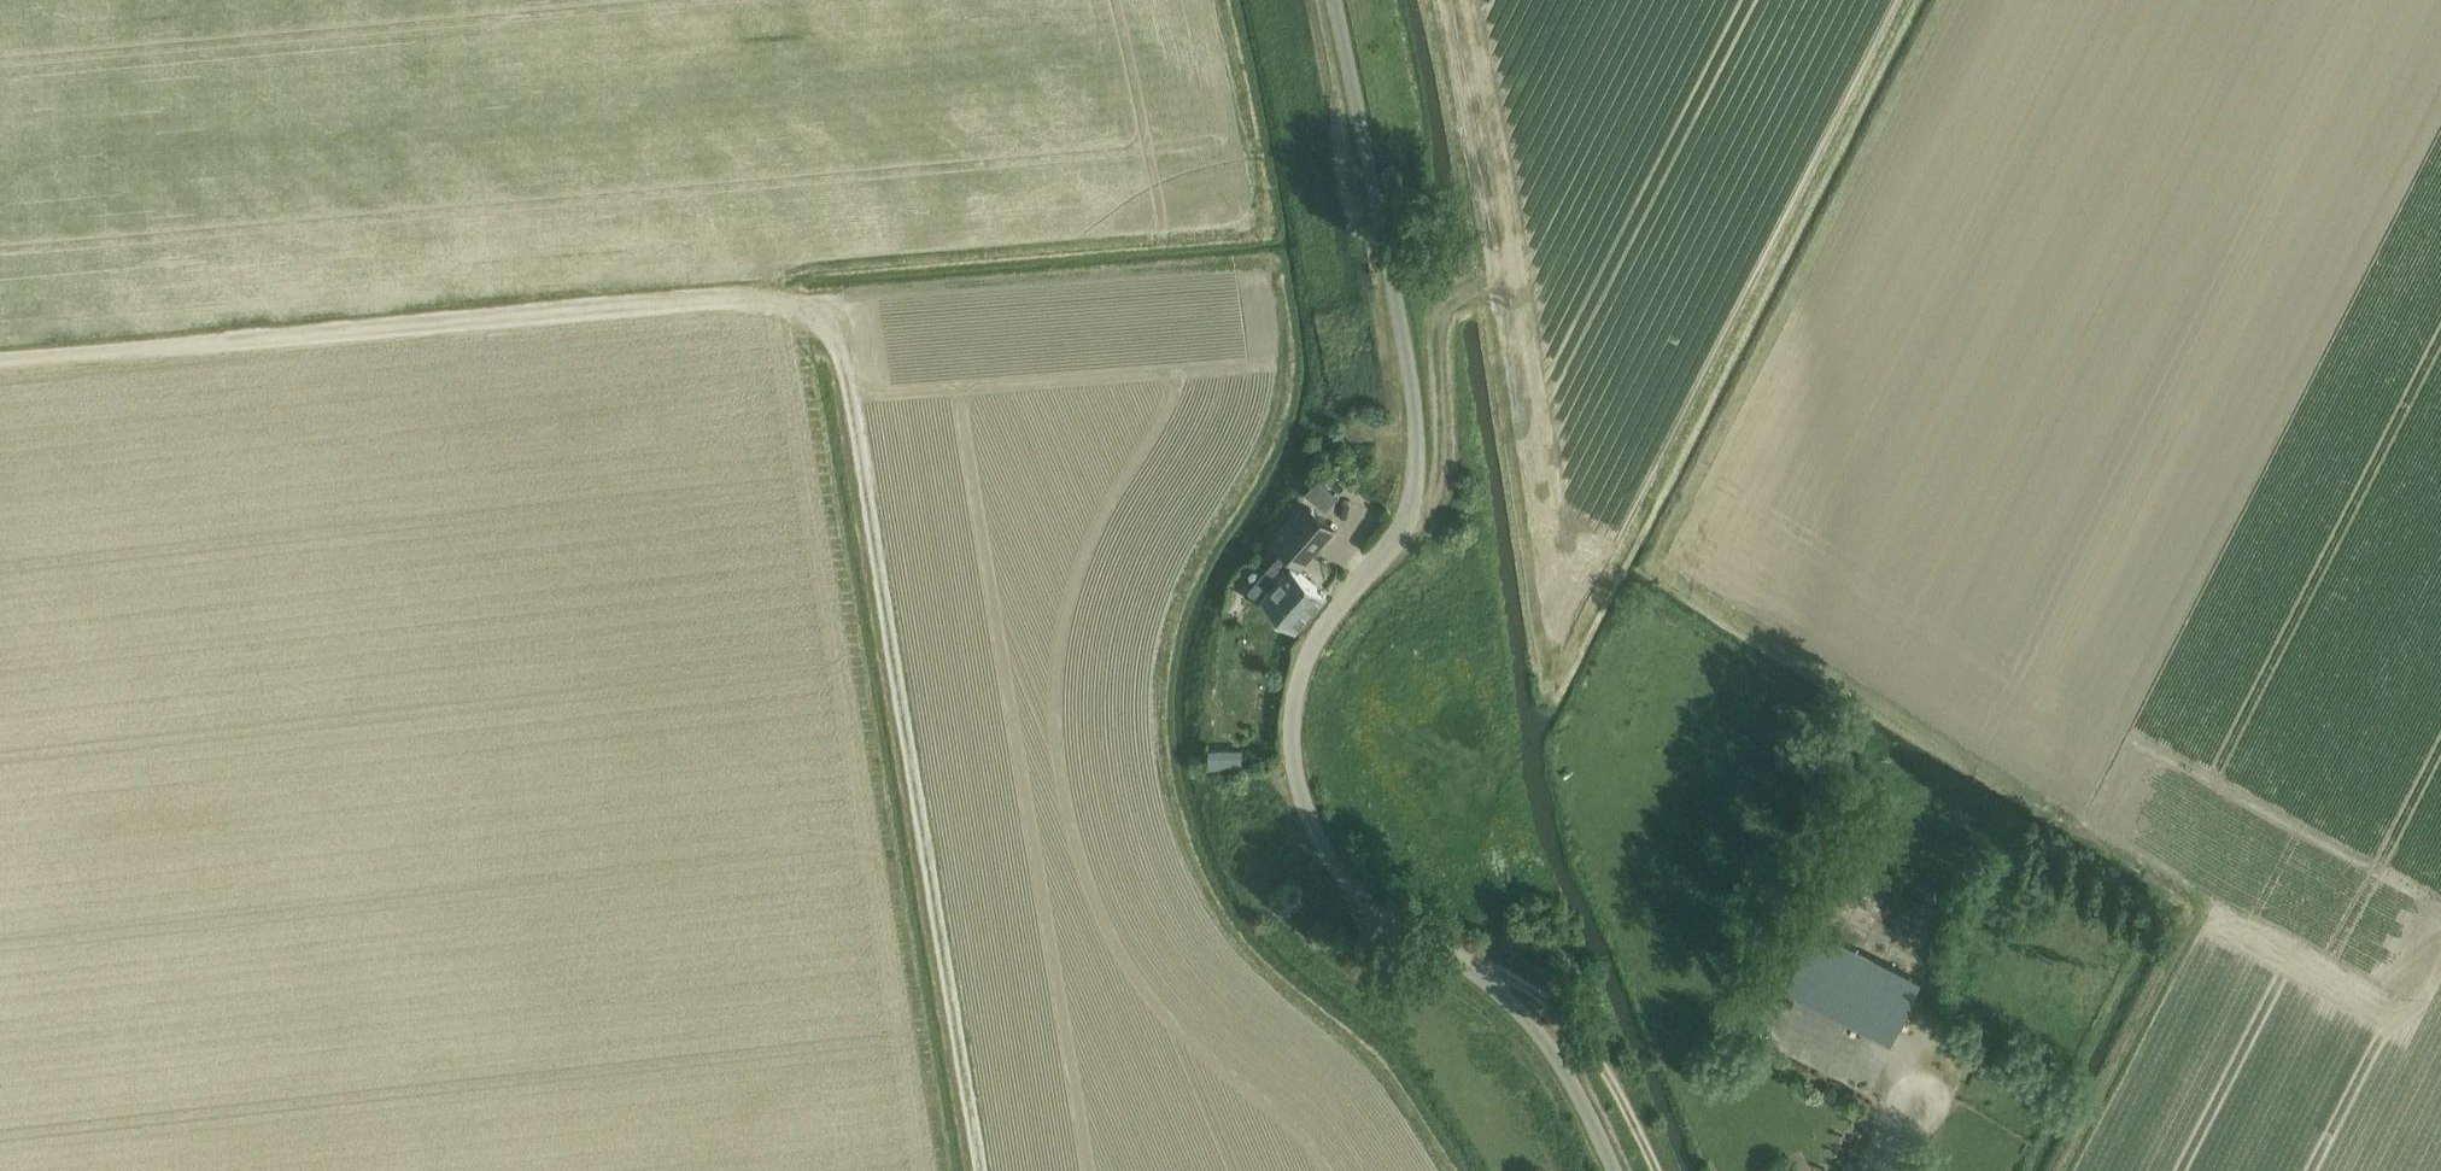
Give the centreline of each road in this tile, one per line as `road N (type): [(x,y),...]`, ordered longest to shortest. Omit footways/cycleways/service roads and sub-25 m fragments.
road 1 (unclassified): [(1614,1170),(1560,1064),(1525,1017),(1473,970),(1392,921),(1352,886),(1319,838),(1294,764),(1291,723),(1303,666),(1336,607),(1394,537),(1416,460),(1402,327),(1334,0)]

